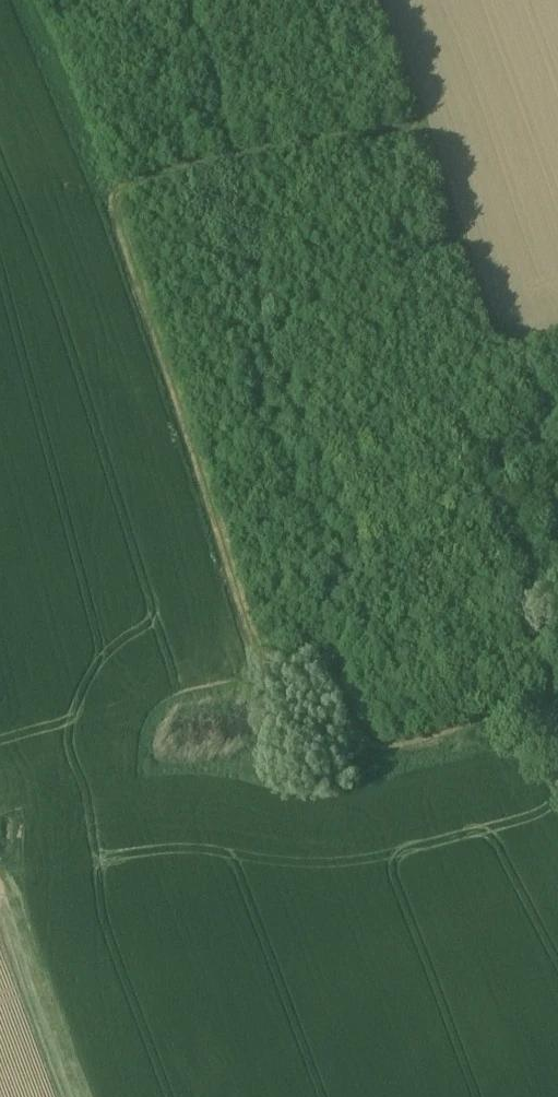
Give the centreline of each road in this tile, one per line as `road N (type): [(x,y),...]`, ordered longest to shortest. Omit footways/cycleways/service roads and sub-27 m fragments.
road 1 (track): [(27,0),(114,198),(260,663),(327,657),(365,752),(538,703)]
road 2 (track): [(114,198),(424,126)]
road 3 (track): [(80,1096),(0,876)]

